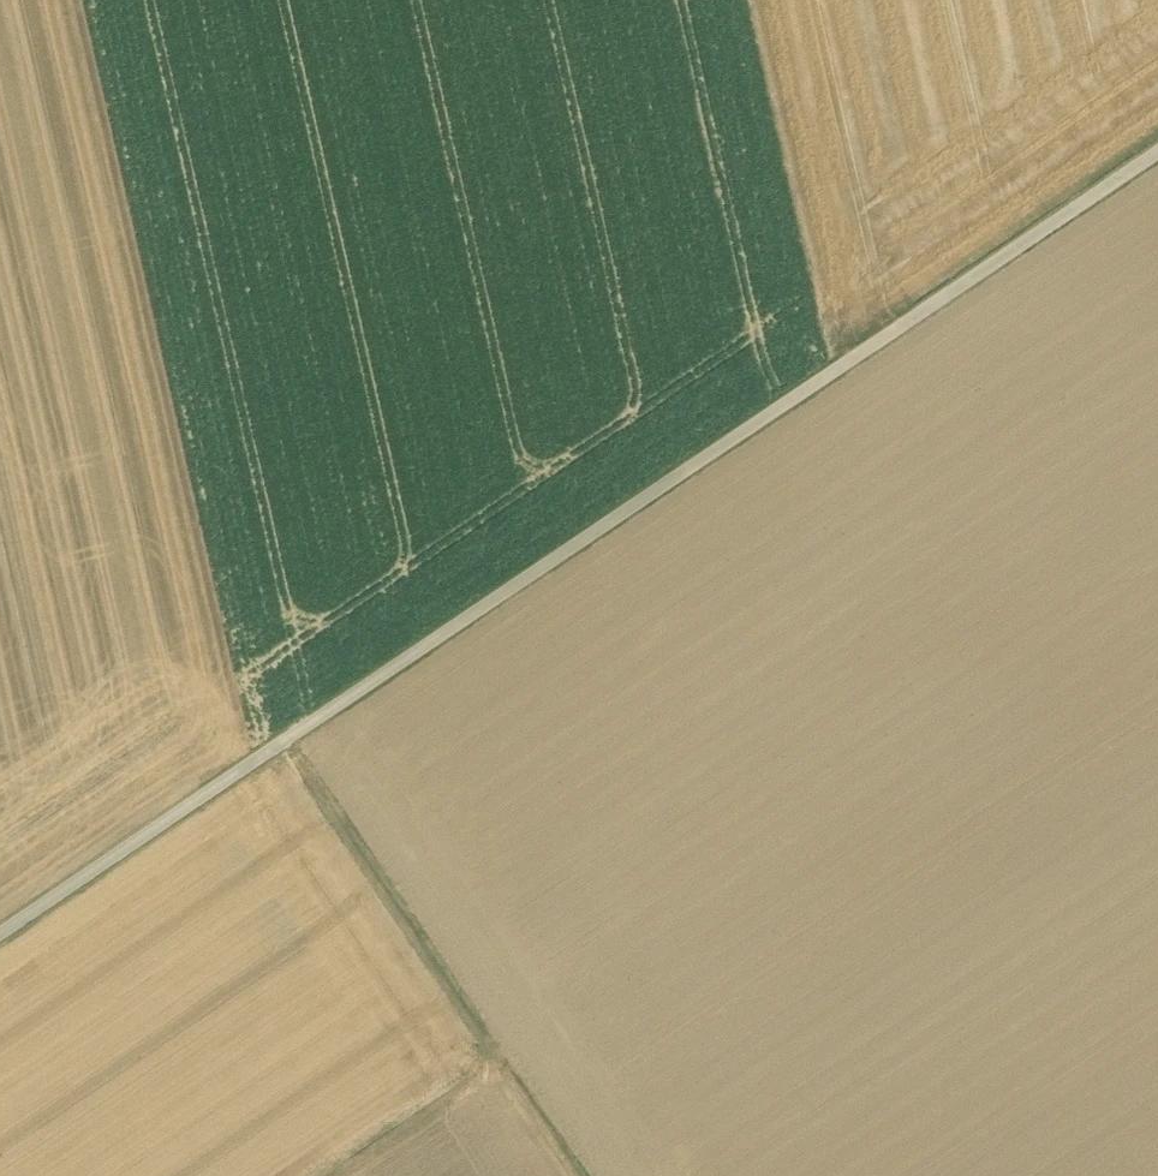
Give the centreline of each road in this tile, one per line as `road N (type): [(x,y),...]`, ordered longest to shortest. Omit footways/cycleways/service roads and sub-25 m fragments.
road 1 (track): [(0,933),(1157,153)]
road 2 (track): [(584,1175),(284,740)]

